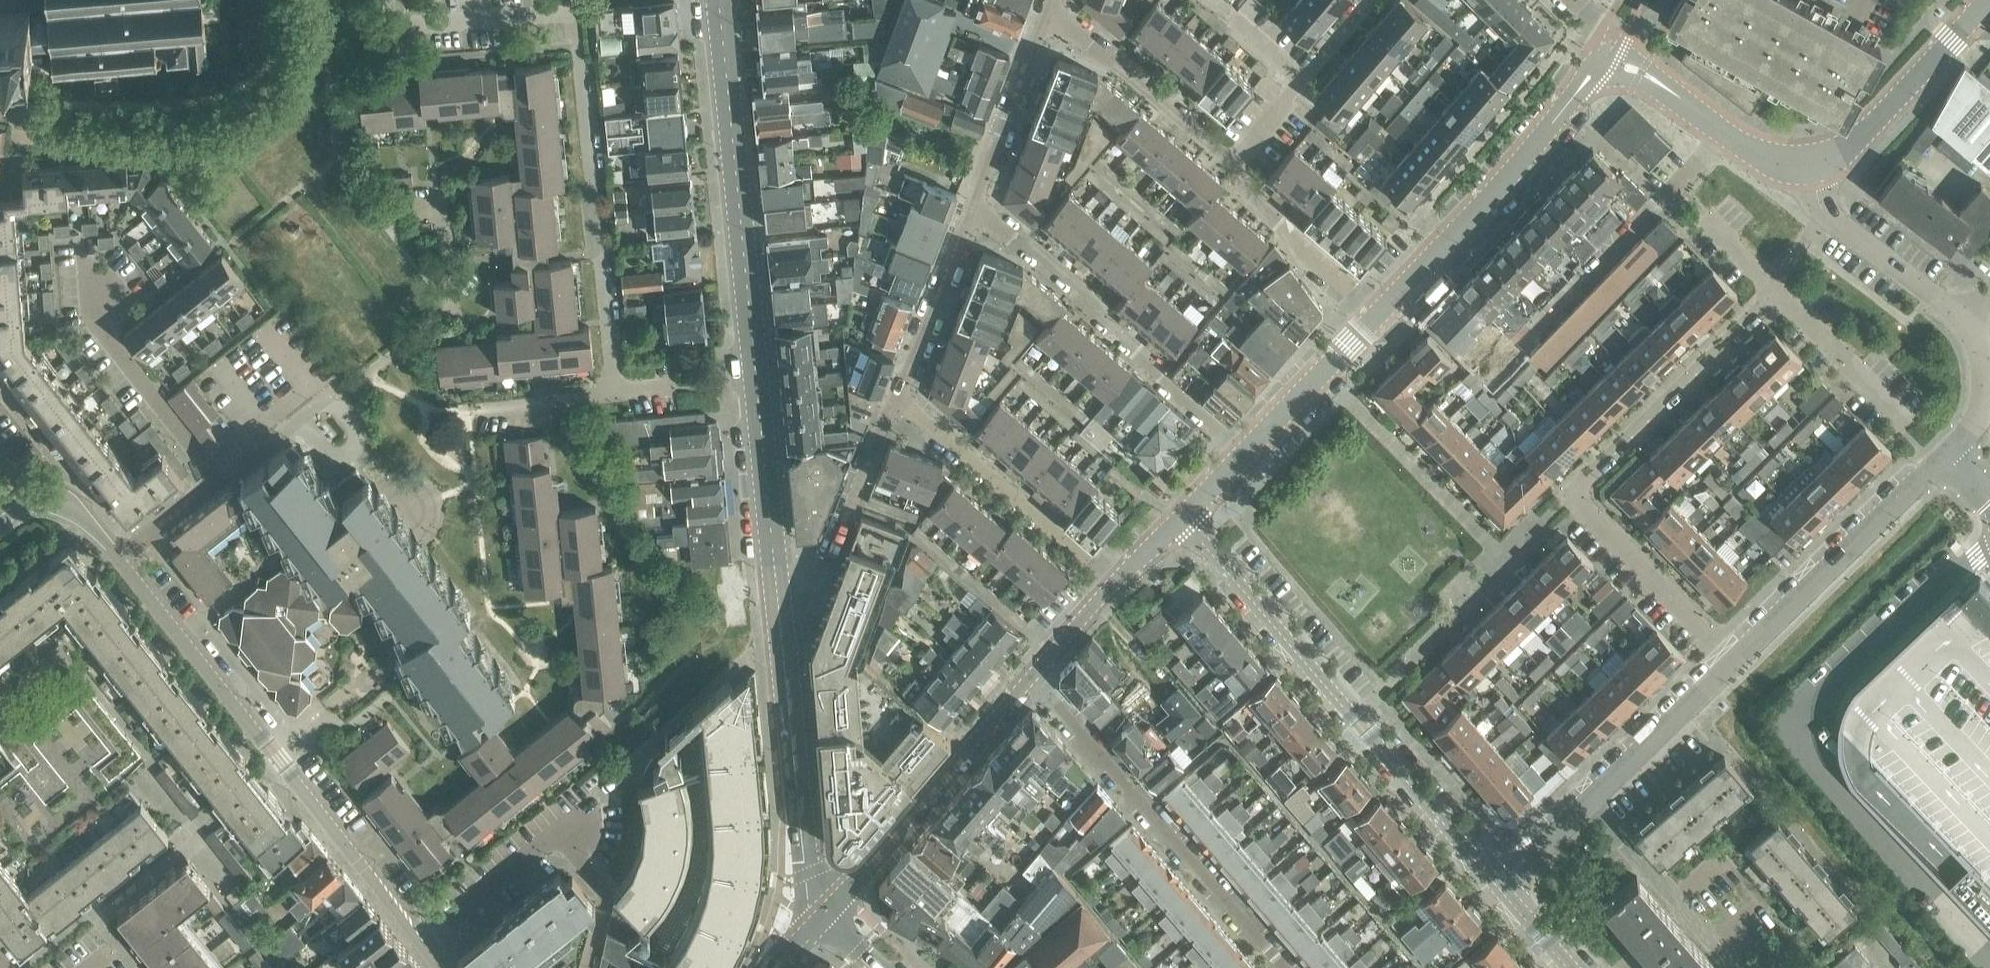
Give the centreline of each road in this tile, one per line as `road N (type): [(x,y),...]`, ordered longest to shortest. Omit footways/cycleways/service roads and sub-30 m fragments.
road 1 (tertiary): [(778,583),(719,0)]
road 2 (unclassified): [(1989,550),(1805,726),(1804,744),(1989,954)]
road 3 (residential): [(1732,668),(1577,498),(1775,290)]
road 4 (tertiary): [(122,558),(424,941)]
road 5 (tertiary): [(1498,882),(1185,514)]
road 6 (residential): [(225,482),(453,307),(441,188)]
road 7 (residential): [(1282,967),(1028,680)]
road 8 (residential): [(615,394),(592,243),(573,14)]
road 9 (residential): [(1245,453),(976,208)]
road 10 (tertiary): [(1375,317),(1530,154),(1580,86),(1612,66)]
road 11 (tertiary): [(829,904),(810,882),(778,583)]
road 12 (residential): [(1732,668),(1945,454)]
road 13 (tertiary): [(829,904),(1028,680)]
road 14 (residential): [(898,397),(1110,586)]
road 15 (residential): [(225,482),(98,326),(96,268)]
road 16 (tertiary): [(1806,163),(1833,155),(1883,117),(1986,0)]
road 17 (residential): [(898,397),(822,573),(778,583)]
road 18 (residential): [(1050,13),(1232,164)]
road 19 (tertiary): [(1806,163),(1754,155),(1640,70),(1612,66)]
road 20 (residential): [(1590,799),(1736,967)]
road 21 (residential): [(424,941),(595,802)]
road 22 (residential): [(1232,164),(1372,0)]
road 23 (residential): [(1232,164),(1243,189),(1375,317)]
road 24 (residential): [(1050,13),(976,208)]
road 25 (residential): [(366,30),(573,14)]
road 26 (residential): [(976,208),(898,397)]
road 27 (residential): [(1590,799),(1732,668)]
road 28 (tertiary): [(1245,453),(1375,317)]
road 29 (residential): [(1966,320),(1824,212)]
road 30 (tertiary): [(0,521),(37,500),(69,503),(122,558)]
road 31 (residential): [(1945,454),(1985,396),(1983,363),(1966,320)]
road 32 (residential): [(477,411),(615,394)]
road 33 (residential): [(122,558),(225,482)]
road 34 (tertiary): [(1028,680),(1110,586)]
road 35 (residential): [(1498,882),(1590,799)]

